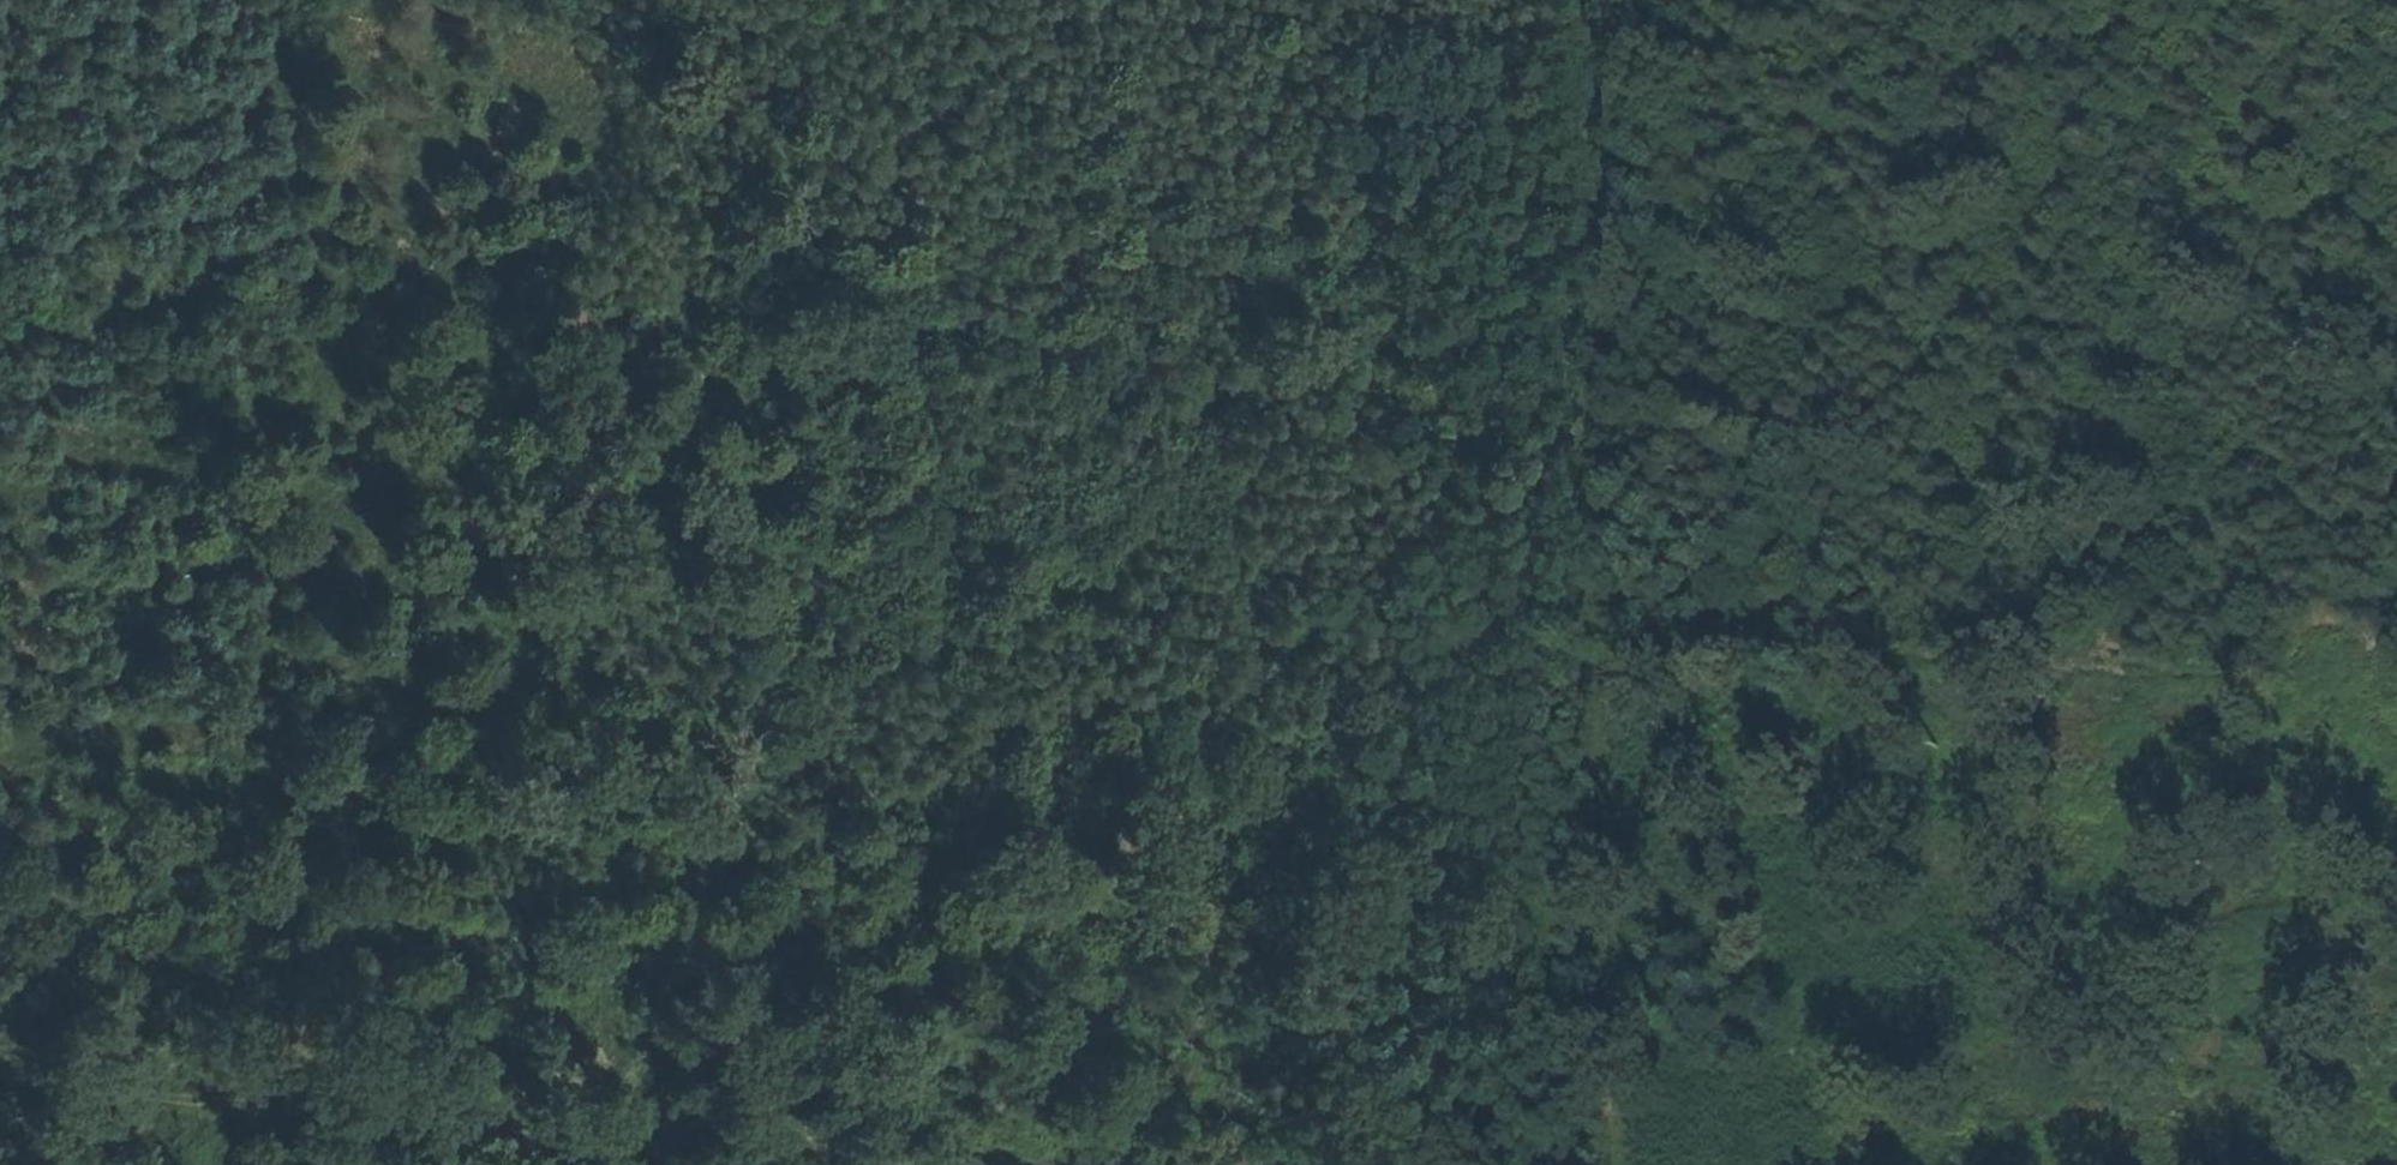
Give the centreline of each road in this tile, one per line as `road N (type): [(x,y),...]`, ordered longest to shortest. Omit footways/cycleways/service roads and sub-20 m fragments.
road 1 (track): [(1627,1164),(1571,0)]
road 2 (track): [(934,1164),(0,1082)]

